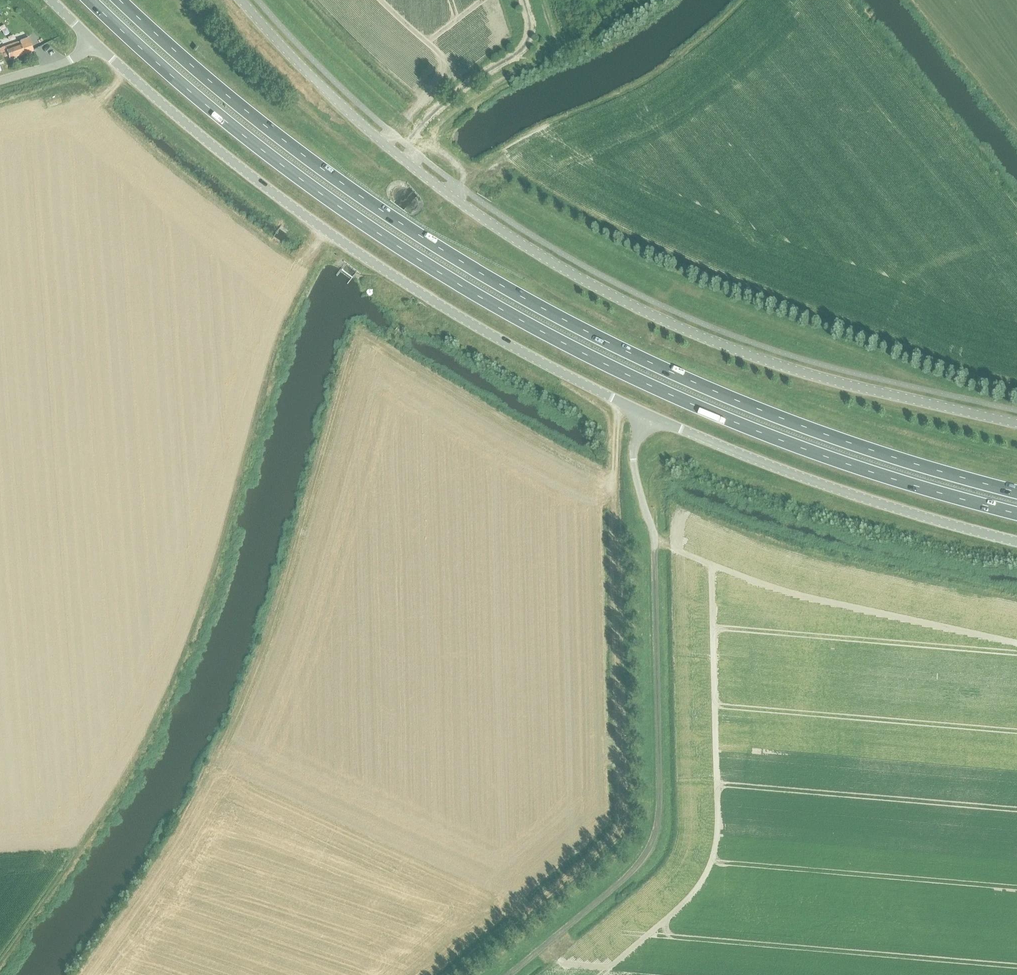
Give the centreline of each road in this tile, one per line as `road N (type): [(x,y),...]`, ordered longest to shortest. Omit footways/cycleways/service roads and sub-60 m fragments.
road 1 (trunk): [(90,0),(283,166),(499,308),(786,443),(1016,514)]
road 2 (tertiary): [(93,44),(289,205),(481,329),(680,429),(850,494),(1016,541)]
road 3 (trunk): [(1016,492),(905,461),(700,386),(504,287),(306,158),(120,0)]
road 4 (unclassified): [(1016,424),(711,340),(585,281),(400,158),(302,70),(241,0)]
road 5 (track): [(504,974),(639,857),(656,832),(655,548),(633,460),(648,416)]
road 6 (track): [(81,974),(155,870),(215,764)]

